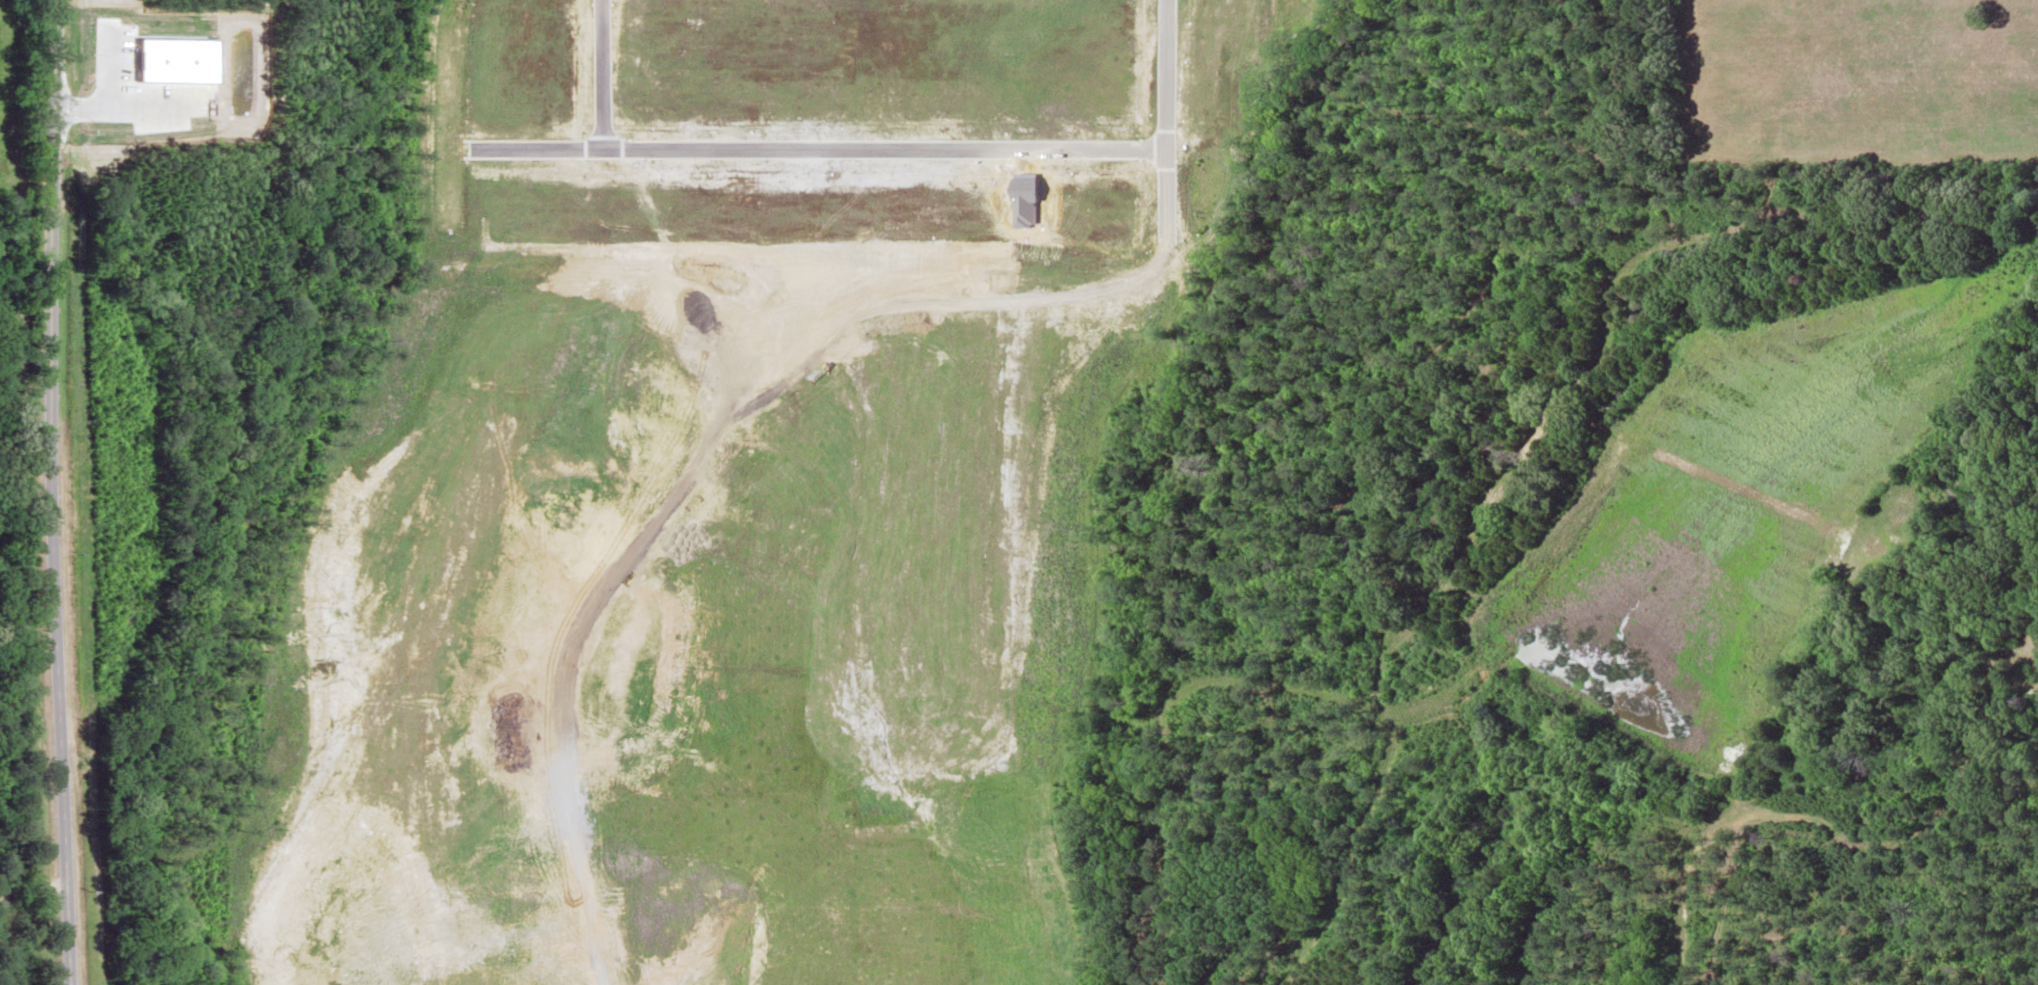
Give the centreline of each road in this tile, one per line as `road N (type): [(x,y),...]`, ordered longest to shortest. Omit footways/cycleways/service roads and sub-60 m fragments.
road 1 (secondary): [(66,984),(51,240),(55,0)]

